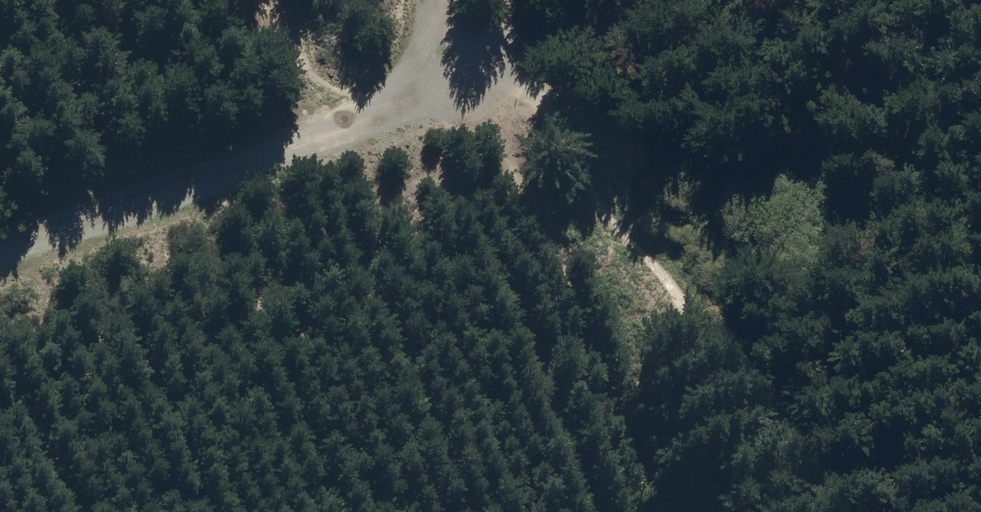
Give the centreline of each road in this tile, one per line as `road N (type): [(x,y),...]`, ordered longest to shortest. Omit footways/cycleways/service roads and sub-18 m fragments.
road 1 (track): [(0,252),(700,0)]
road 2 (track): [(435,0),(664,511)]

